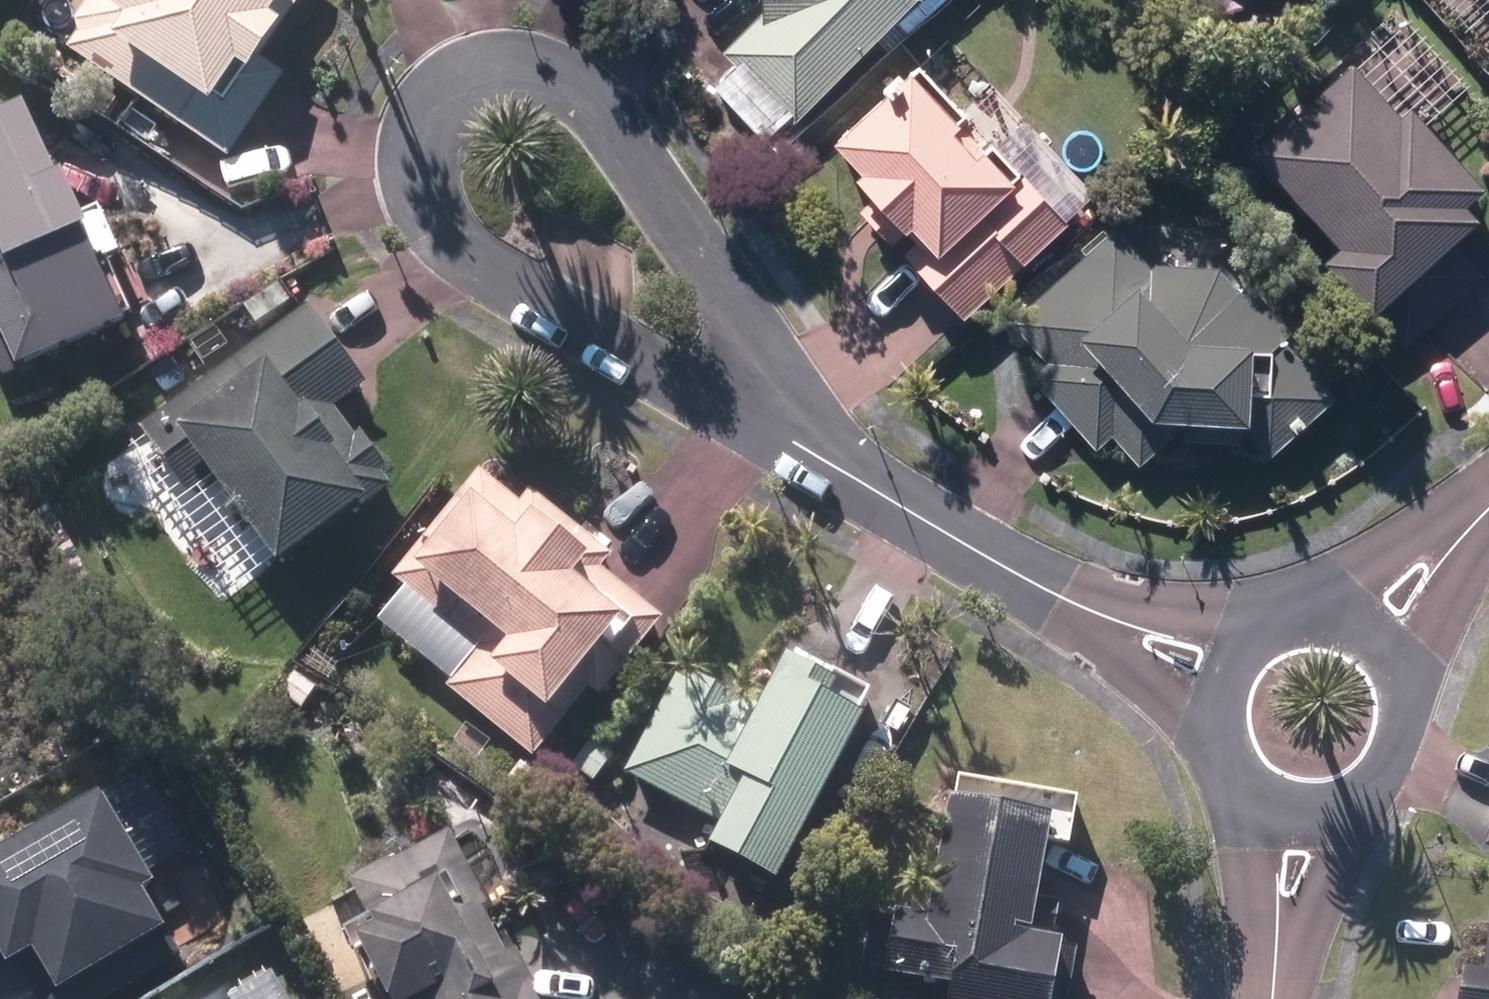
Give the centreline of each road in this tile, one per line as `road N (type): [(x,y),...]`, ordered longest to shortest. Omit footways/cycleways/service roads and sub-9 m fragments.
road 1 (residential): [(788,440),(644,362),(442,229),(421,190),(416,155),(422,126),(443,94),(481,75),(520,71),(560,80),(595,104),(723,298)]
road 2 (residential): [(1110,619),(788,440)]
road 3 (residential): [(1276,958),(1246,790)]
road 4 (residential): [(1345,807),(1276,958)]
road 5 (residential): [(1450,542),(1410,697)]
road 6 (residential): [(723,298),(788,440)]
road 7 (residential): [(1212,734),(1110,619)]
road 8 (residential): [(1110,619),(1261,625)]
road 9 (residential): [(1323,612),(1450,542)]
road 10 (residential): [(1410,697),(1397,764),(1345,807)]
road 11 (residential): [(1323,612),(1380,639),(1410,697)]
road 12 (residential): [(1212,734),(1218,671),(1261,625)]

